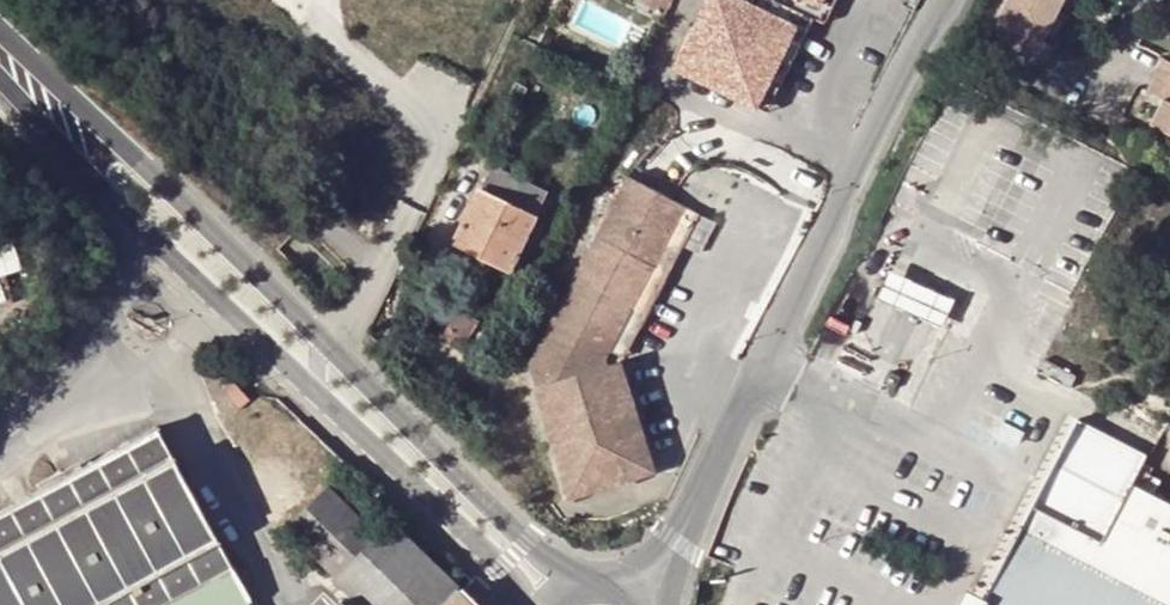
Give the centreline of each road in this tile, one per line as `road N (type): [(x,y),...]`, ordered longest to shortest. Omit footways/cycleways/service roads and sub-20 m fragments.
road 1 (secondary): [(576,583),(224,243),(0,43)]
road 2 (secondary): [(0,74),(216,302),(504,564),(528,604)]
road 3 (residential): [(677,538),(769,362),(855,161),(946,0)]

